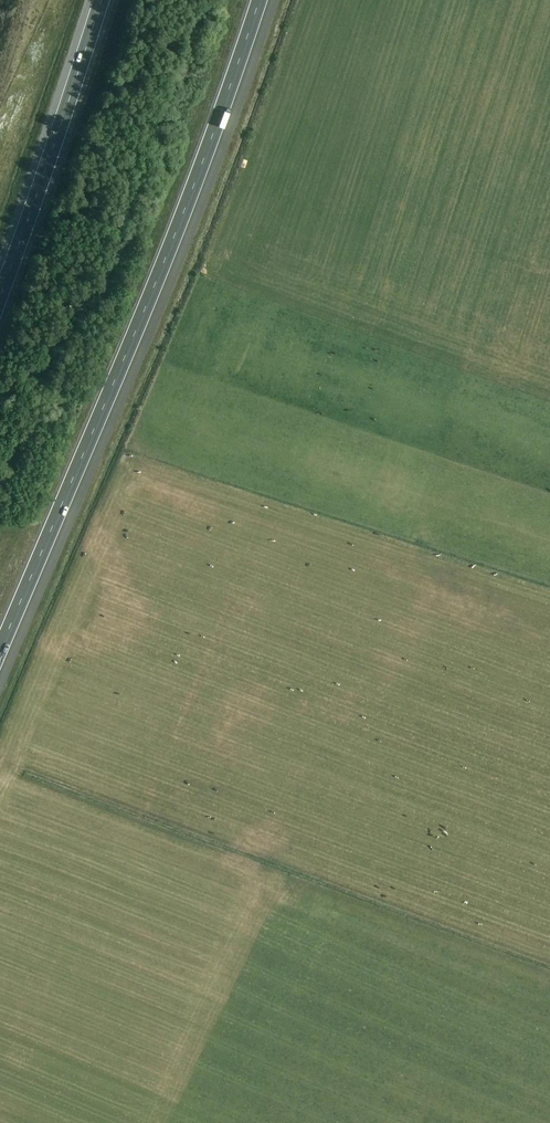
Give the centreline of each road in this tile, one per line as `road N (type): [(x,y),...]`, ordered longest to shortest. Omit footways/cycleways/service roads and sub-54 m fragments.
road 1 (motorway): [(0,659),(187,212),(262,0)]
road 2 (motorway): [(101,0),(0,300)]

